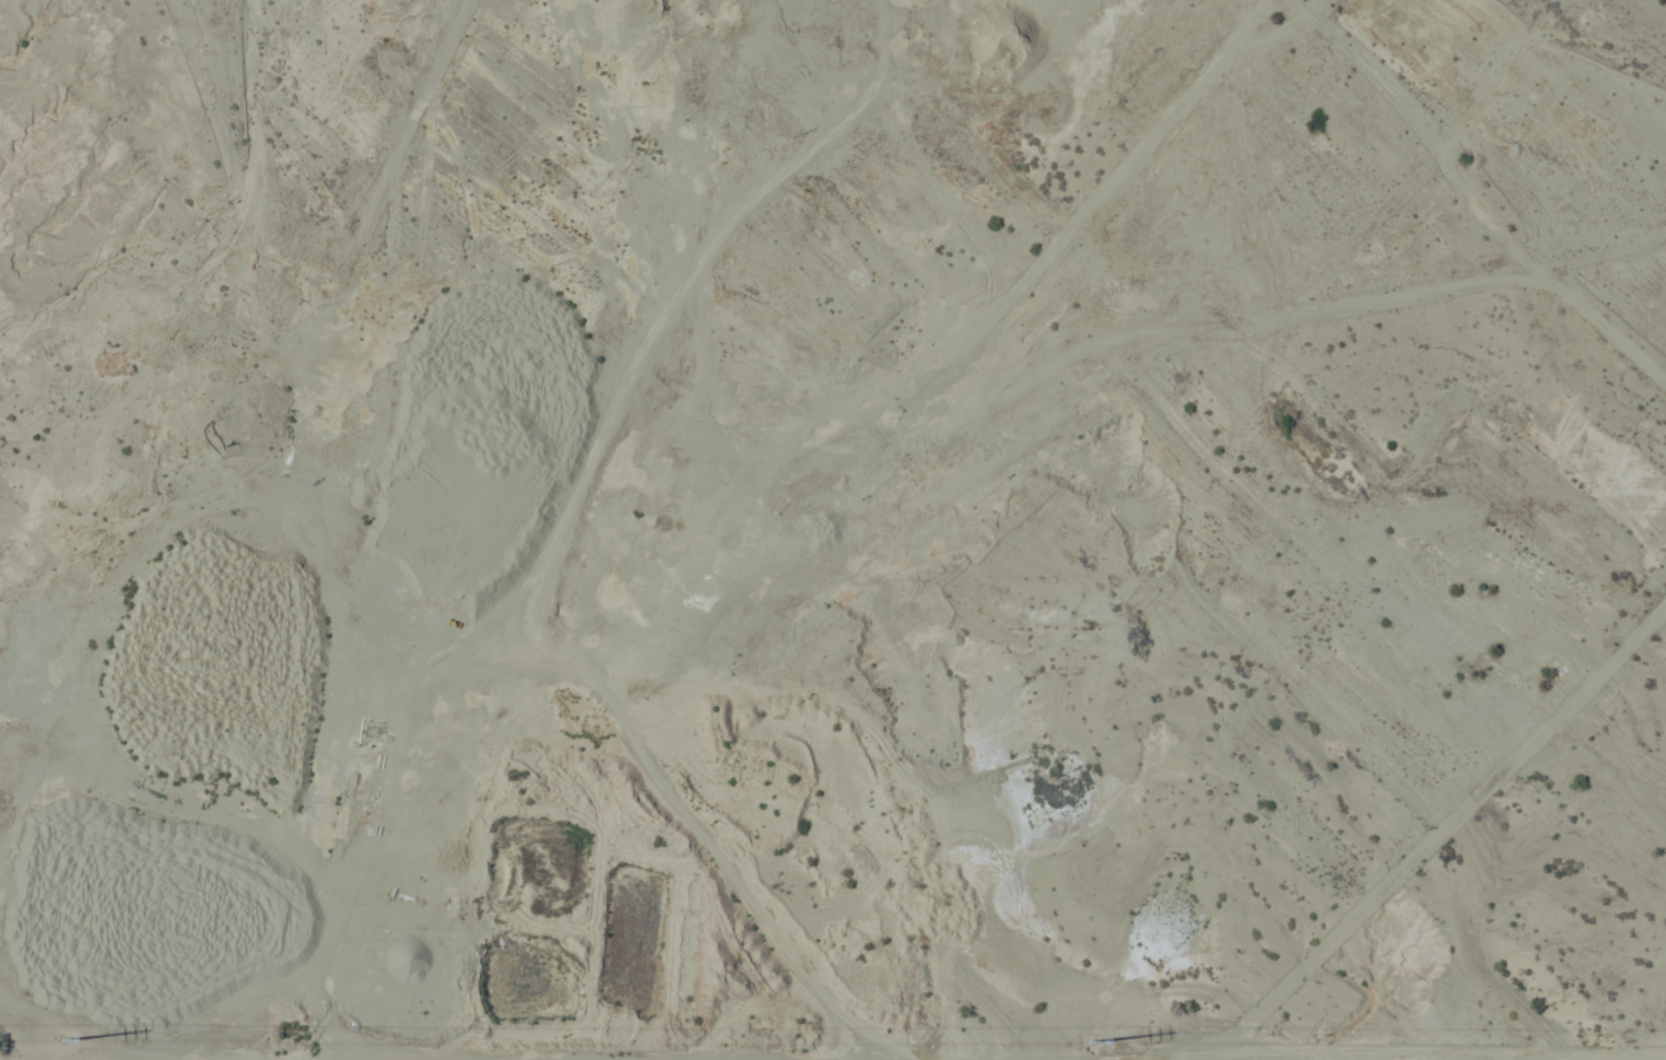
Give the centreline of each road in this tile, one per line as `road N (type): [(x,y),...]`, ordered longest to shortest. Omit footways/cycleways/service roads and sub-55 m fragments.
road 1 (track): [(905,1059),(819,974),(691,974),(468,1040),(0,1024)]

